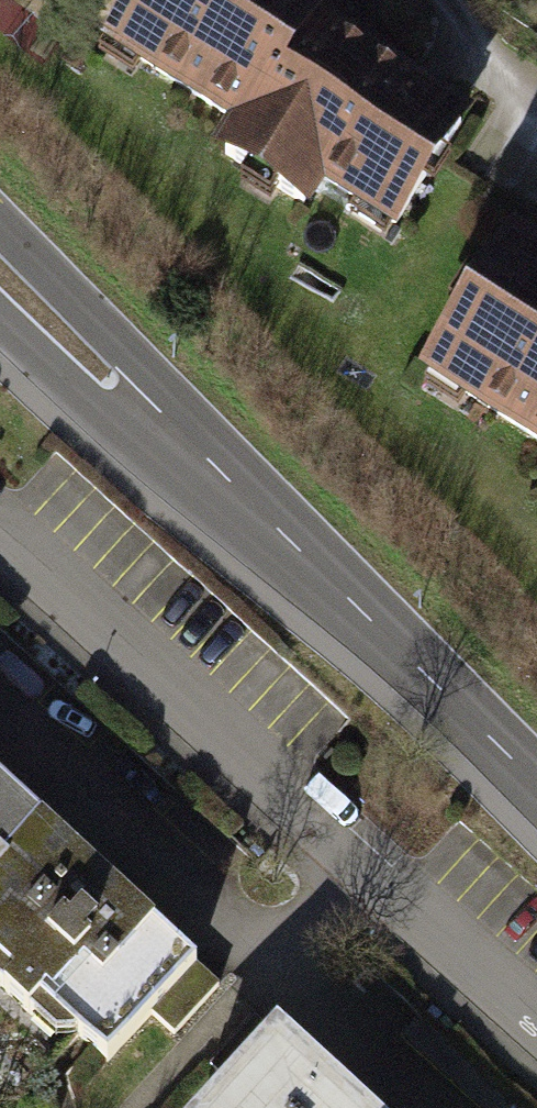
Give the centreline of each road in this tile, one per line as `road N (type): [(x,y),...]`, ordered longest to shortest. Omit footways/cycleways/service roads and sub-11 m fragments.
road 1 (secondary): [(0,269),(536,784)]
road 2 (residential): [(536,1013),(0,521)]
road 3 (residential): [(437,0),(477,51),(536,98)]

